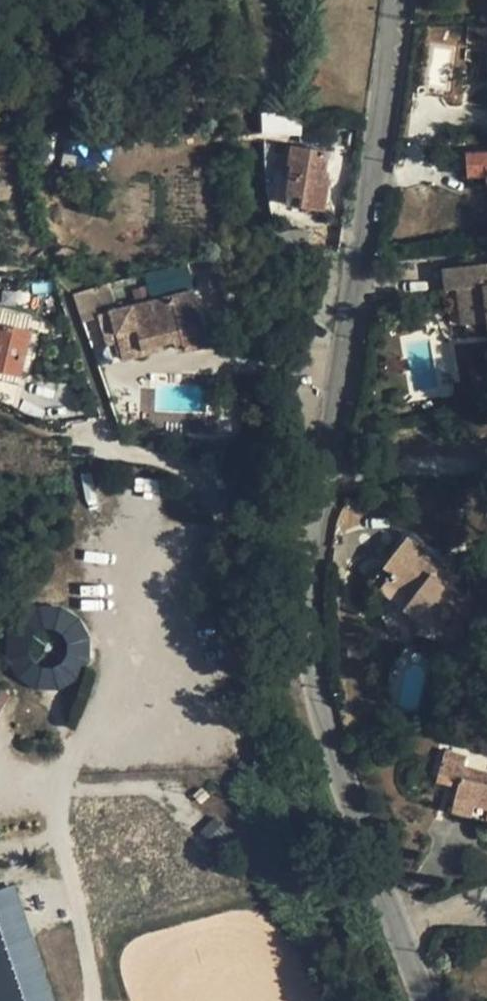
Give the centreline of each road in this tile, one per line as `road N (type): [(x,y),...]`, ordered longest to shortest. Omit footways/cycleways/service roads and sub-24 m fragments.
road 1 (residential): [(415,1000),(337,760),(315,601),(327,468)]
road 2 (residential): [(327,468),(399,0)]
road 3 (track): [(317,520),(257,523),(180,464),(64,431)]
road 4 (residential): [(486,456),(427,476),(327,468)]

